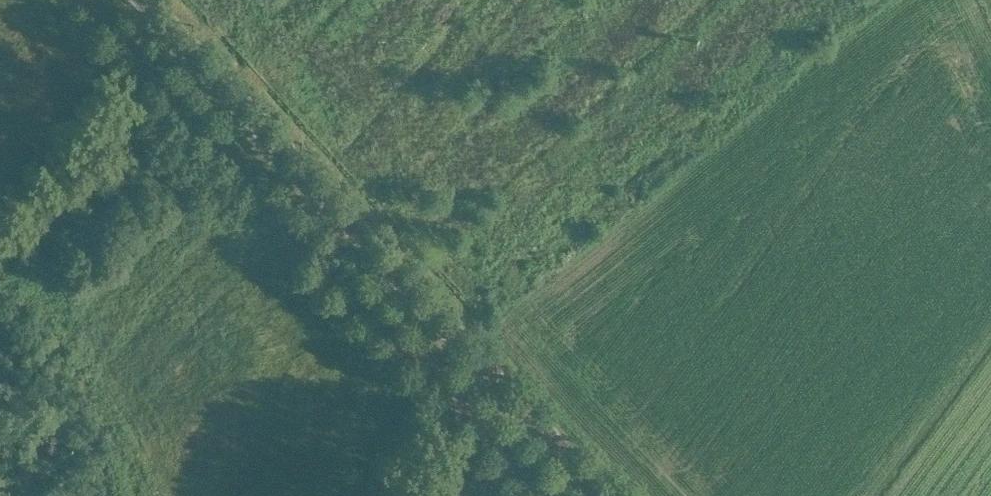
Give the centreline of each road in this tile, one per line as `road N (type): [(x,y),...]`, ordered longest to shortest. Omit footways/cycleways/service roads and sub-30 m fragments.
road 1 (tertiary): [(150,0),(602,495)]

